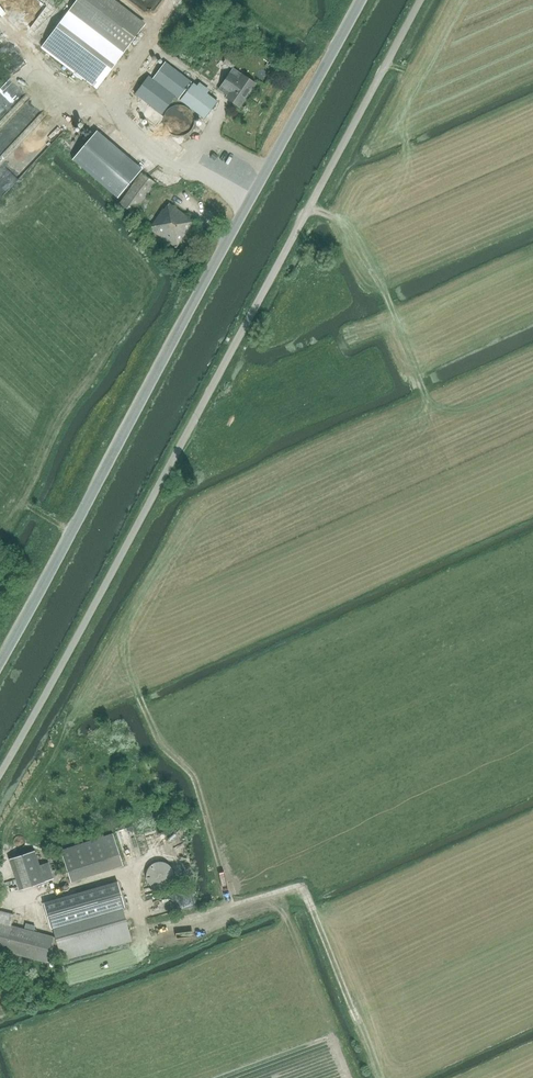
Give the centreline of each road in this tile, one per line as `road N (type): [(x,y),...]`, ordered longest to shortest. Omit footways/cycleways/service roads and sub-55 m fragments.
road 1 (unclassified): [(0,775),(421,0)]
road 2 (tertiary): [(0,666),(360,0)]
road 3 (track): [(424,399),(386,297),(336,219),(310,209)]
road 4 (track): [(525,73),(438,84),(386,68)]

